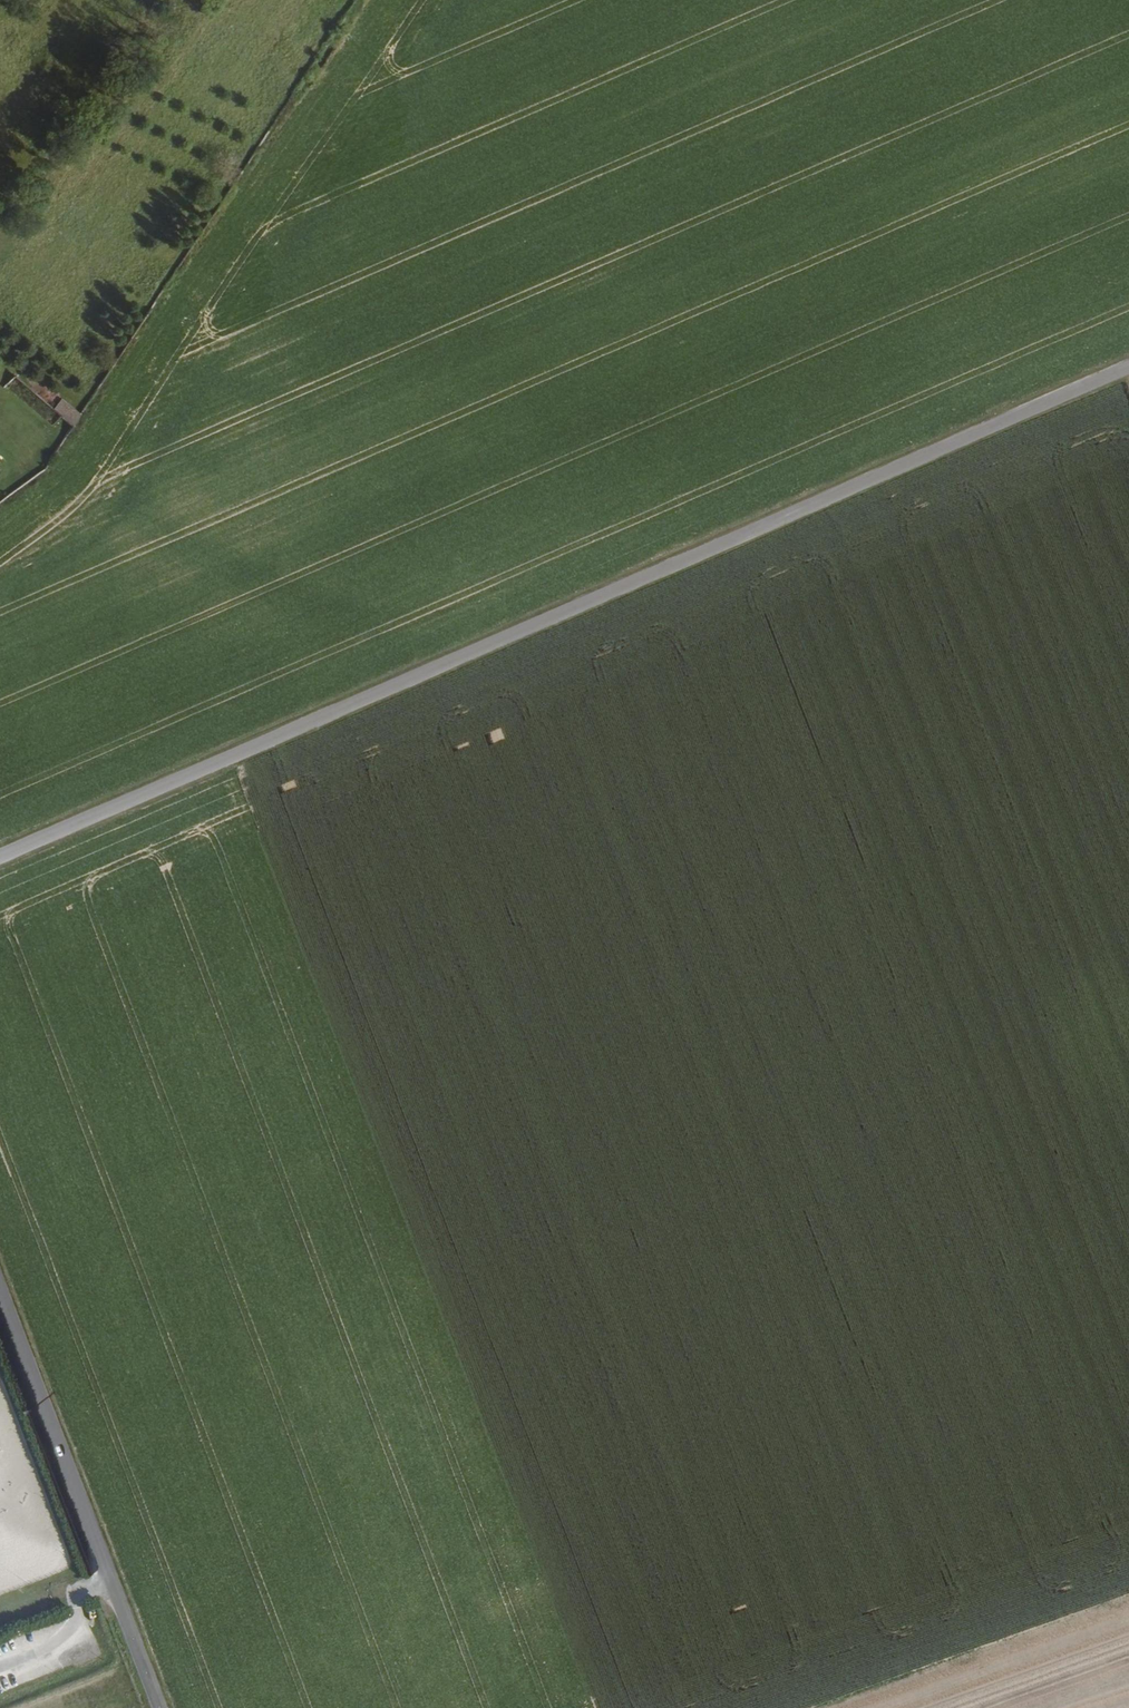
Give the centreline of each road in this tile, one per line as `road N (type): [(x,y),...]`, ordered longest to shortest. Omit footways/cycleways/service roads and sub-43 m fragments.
road 1 (tertiary): [(0,860),(1128,368)]
road 2 (tertiary): [(159,1707),(0,1286)]

